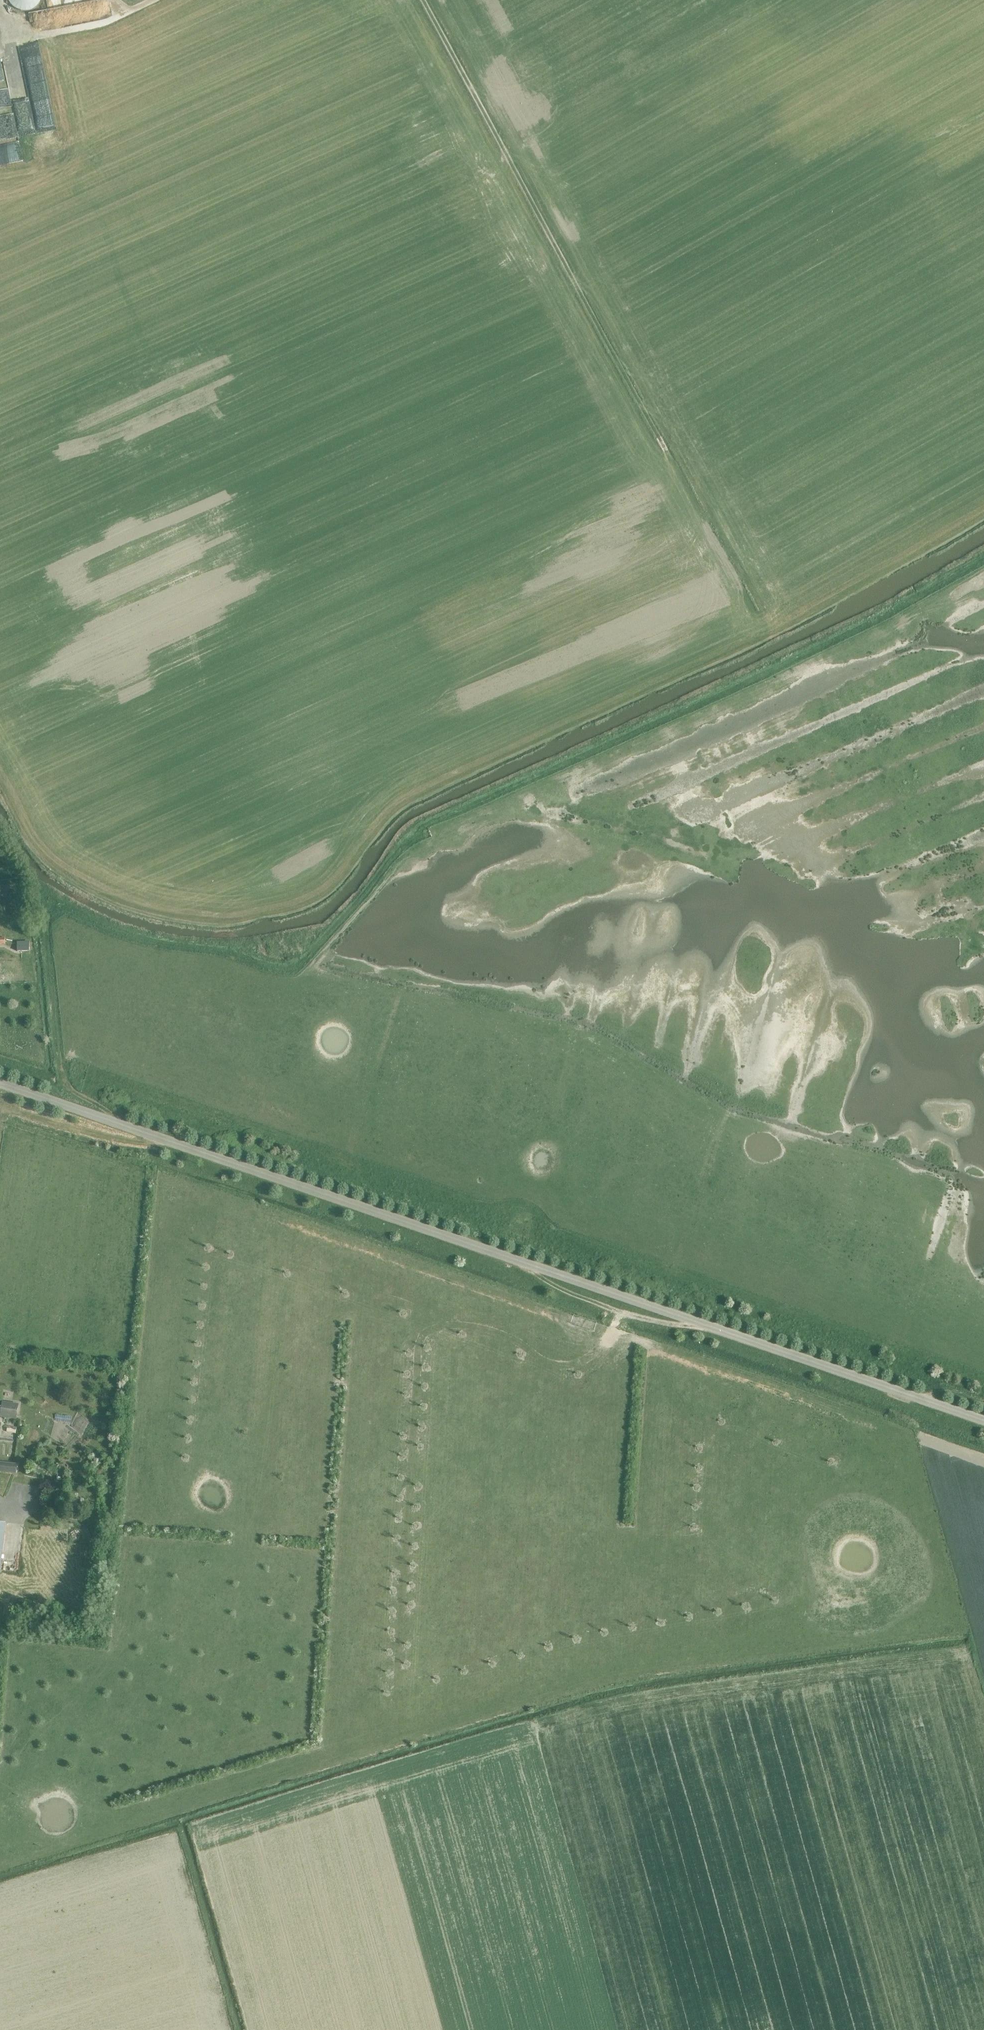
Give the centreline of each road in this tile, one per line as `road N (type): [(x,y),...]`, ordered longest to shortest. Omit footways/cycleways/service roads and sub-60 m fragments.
road 1 (unclassified): [(983,1422),(0,1084)]

